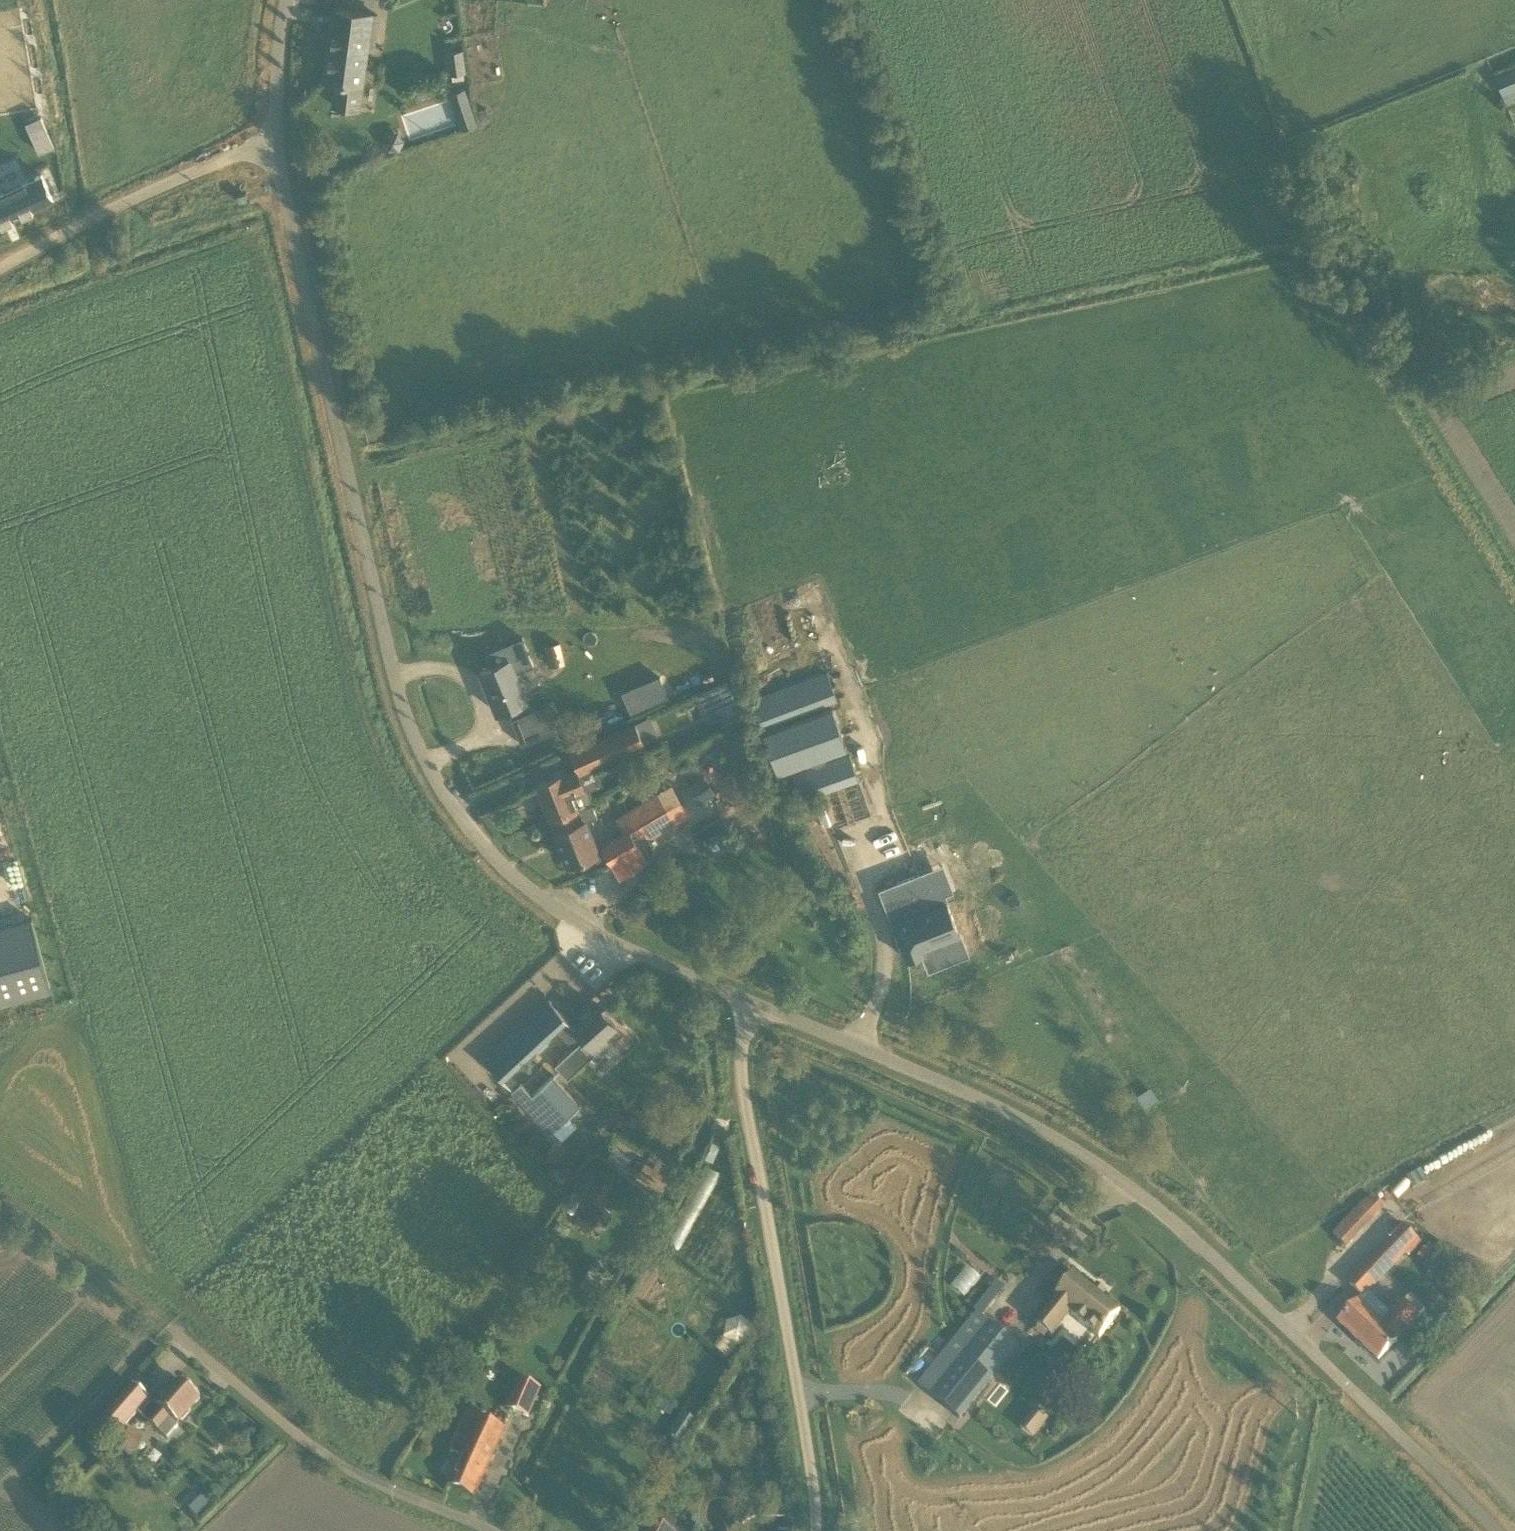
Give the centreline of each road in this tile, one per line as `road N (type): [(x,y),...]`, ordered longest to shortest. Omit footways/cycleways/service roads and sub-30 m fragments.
road 1 (unclassified): [(759,1004),(596,928),(520,875),(467,826),(422,760),(380,620),(274,146)]
road 2 (unclassified): [(1478,1530),(1229,1271),(1106,1160),(1064,1134),(759,1004)]
road 3 (unclassified): [(491,1530),(326,1459),(162,1317),(0,1193)]
road 4 (unclassified): [(817,1530),(742,1084),(743,1040),(759,1004)]
road 5 (unclassified): [(0,267),(244,150),(274,146)]
road 6 (unclassified): [(274,146),(287,0)]

